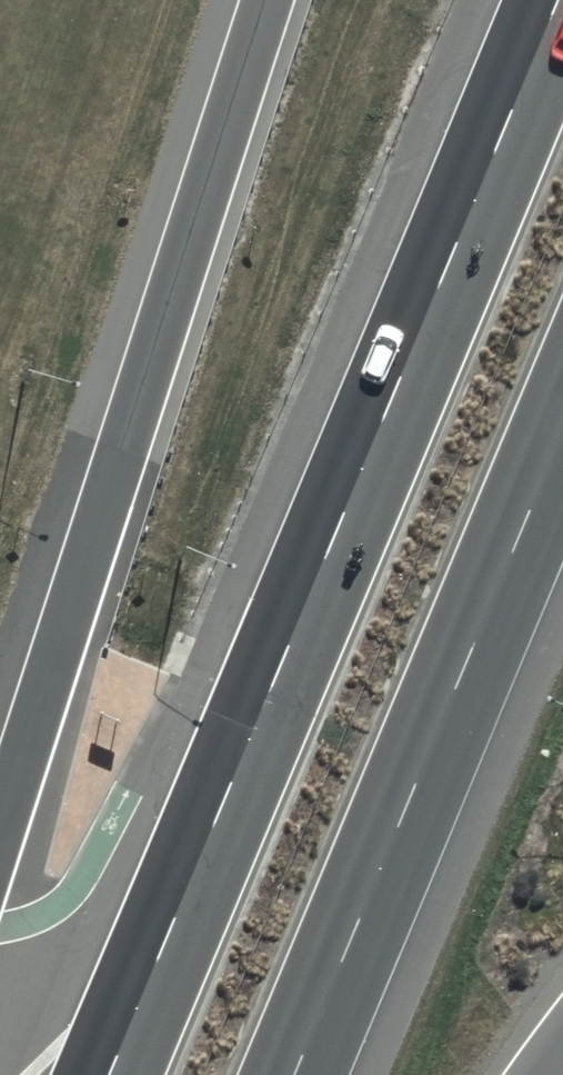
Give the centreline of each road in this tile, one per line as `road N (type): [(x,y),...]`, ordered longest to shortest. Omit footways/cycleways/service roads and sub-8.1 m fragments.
road 1 (trunk): [(113,1074),(562,0)]
road 2 (trunk): [(0,834),(267,0)]
road 3 (trunk): [(562,430),(294,1074)]

